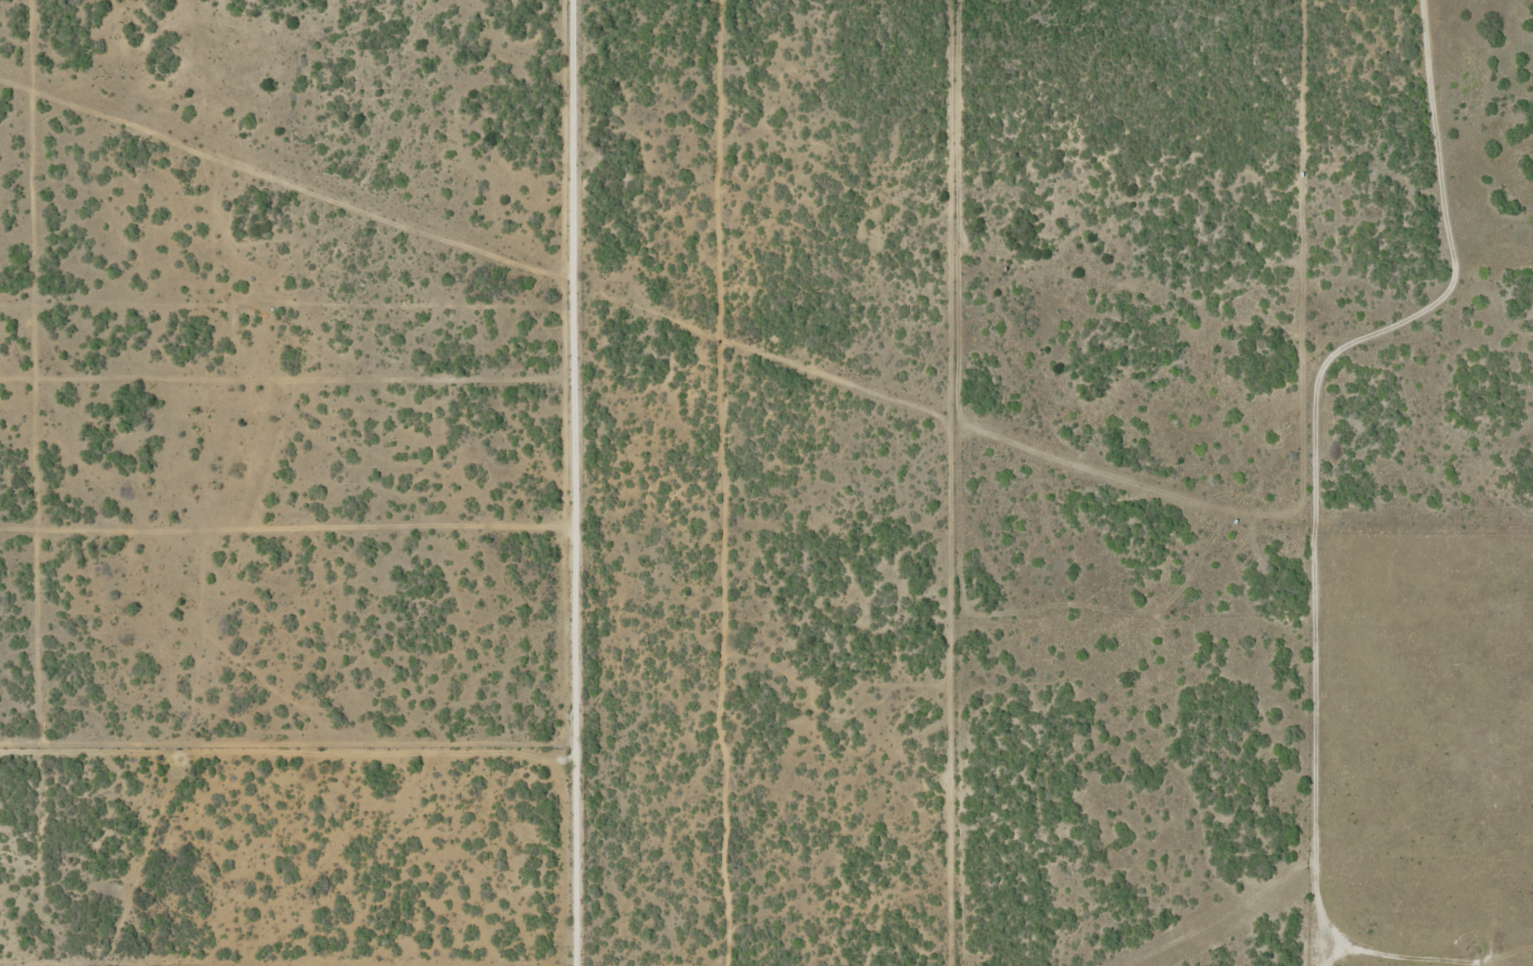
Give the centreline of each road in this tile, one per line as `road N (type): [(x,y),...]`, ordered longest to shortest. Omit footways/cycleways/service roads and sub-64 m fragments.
road 1 (residential): [(580,965),(583,0)]

